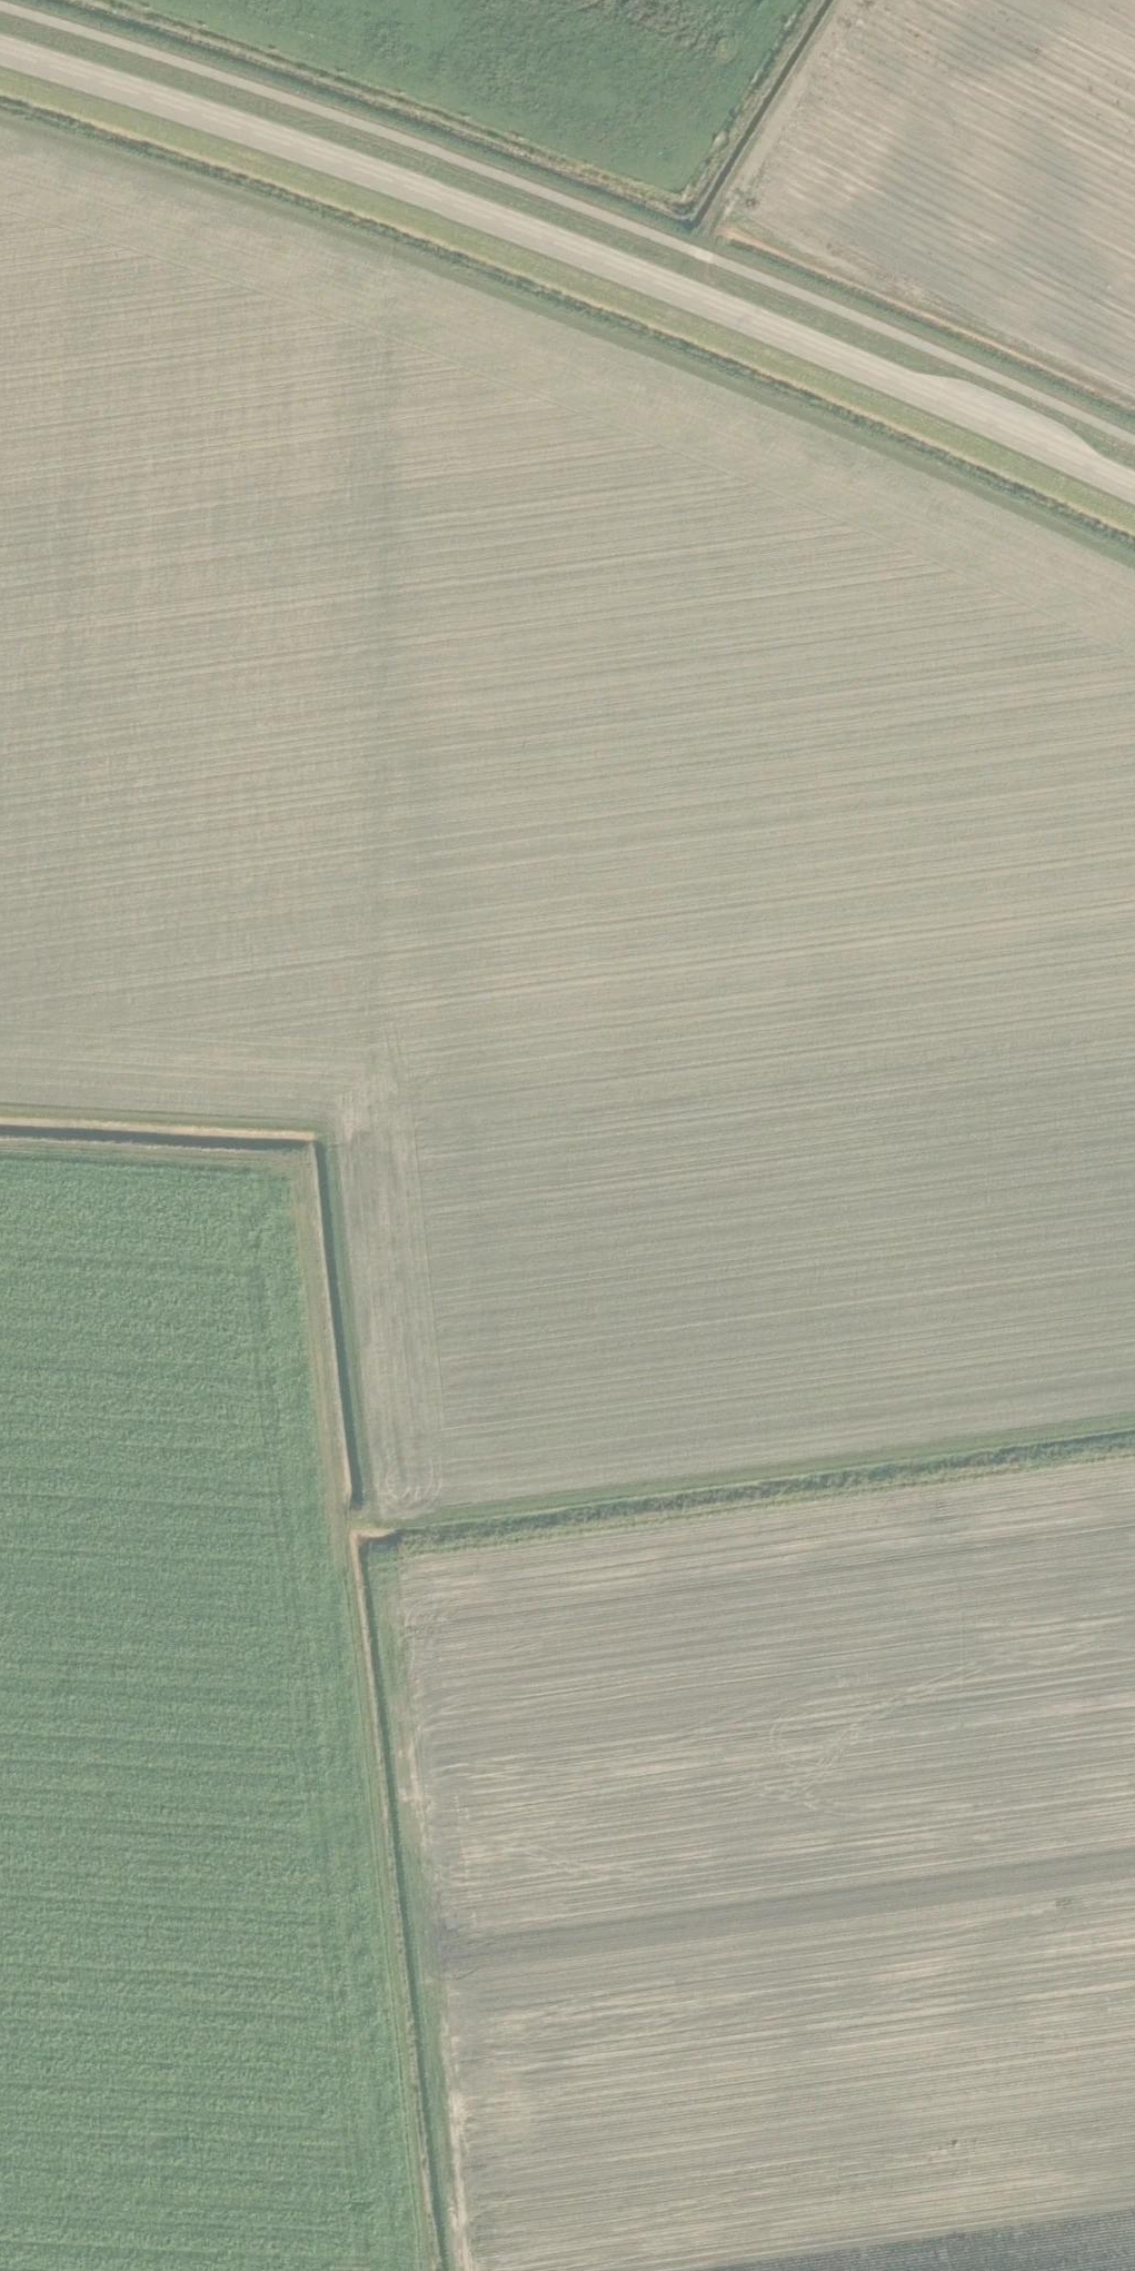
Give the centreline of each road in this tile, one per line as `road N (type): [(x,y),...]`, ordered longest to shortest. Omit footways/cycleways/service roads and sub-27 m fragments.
road 1 (secondary): [(1134,486),(788,332),(538,234),(0,48)]

